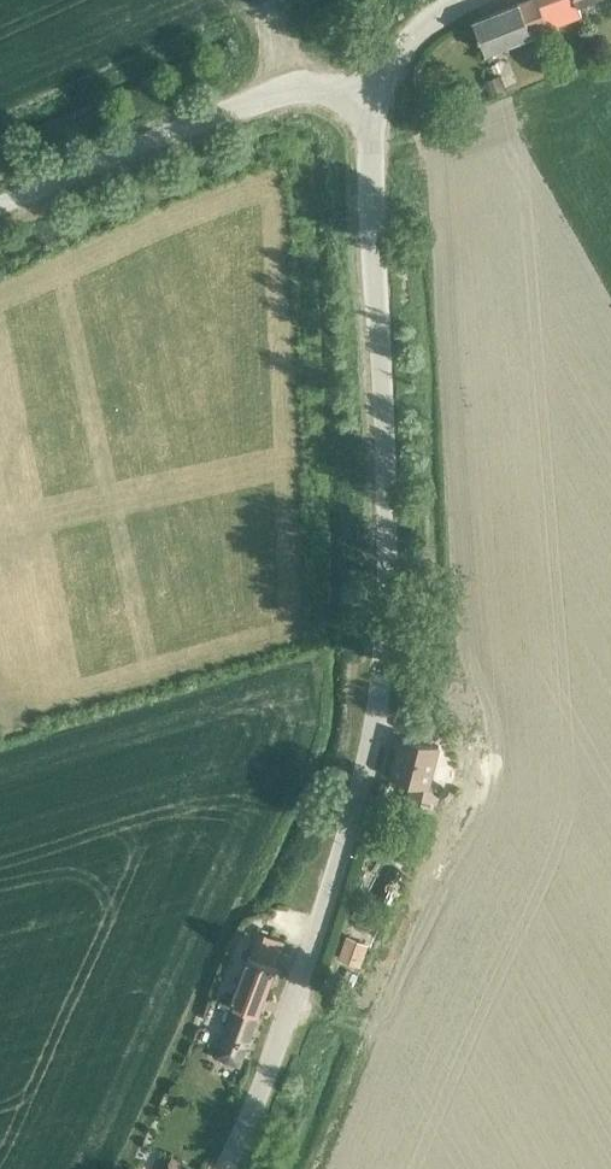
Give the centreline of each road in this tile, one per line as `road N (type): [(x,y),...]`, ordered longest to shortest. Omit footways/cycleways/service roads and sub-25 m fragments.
road 1 (unclassified): [(224,1168),(307,955),(381,682),(388,565),(376,101)]
road 2 (unclassified): [(376,101),(281,88),(0,207)]
road 3 (unclassified): [(376,101),(411,37),(466,0)]

